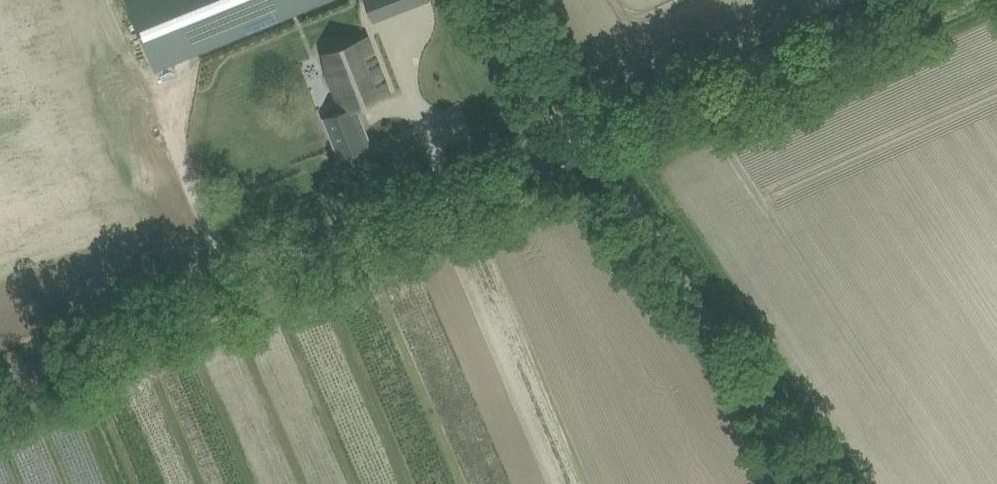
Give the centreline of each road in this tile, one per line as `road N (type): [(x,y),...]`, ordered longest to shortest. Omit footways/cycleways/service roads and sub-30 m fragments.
road 1 (unclassified): [(0,380),(591,148)]
road 2 (unclassified): [(816,483),(591,148)]
road 3 (unclassified): [(591,148),(933,0)]
road 4 (unclassified): [(591,148),(492,0)]

